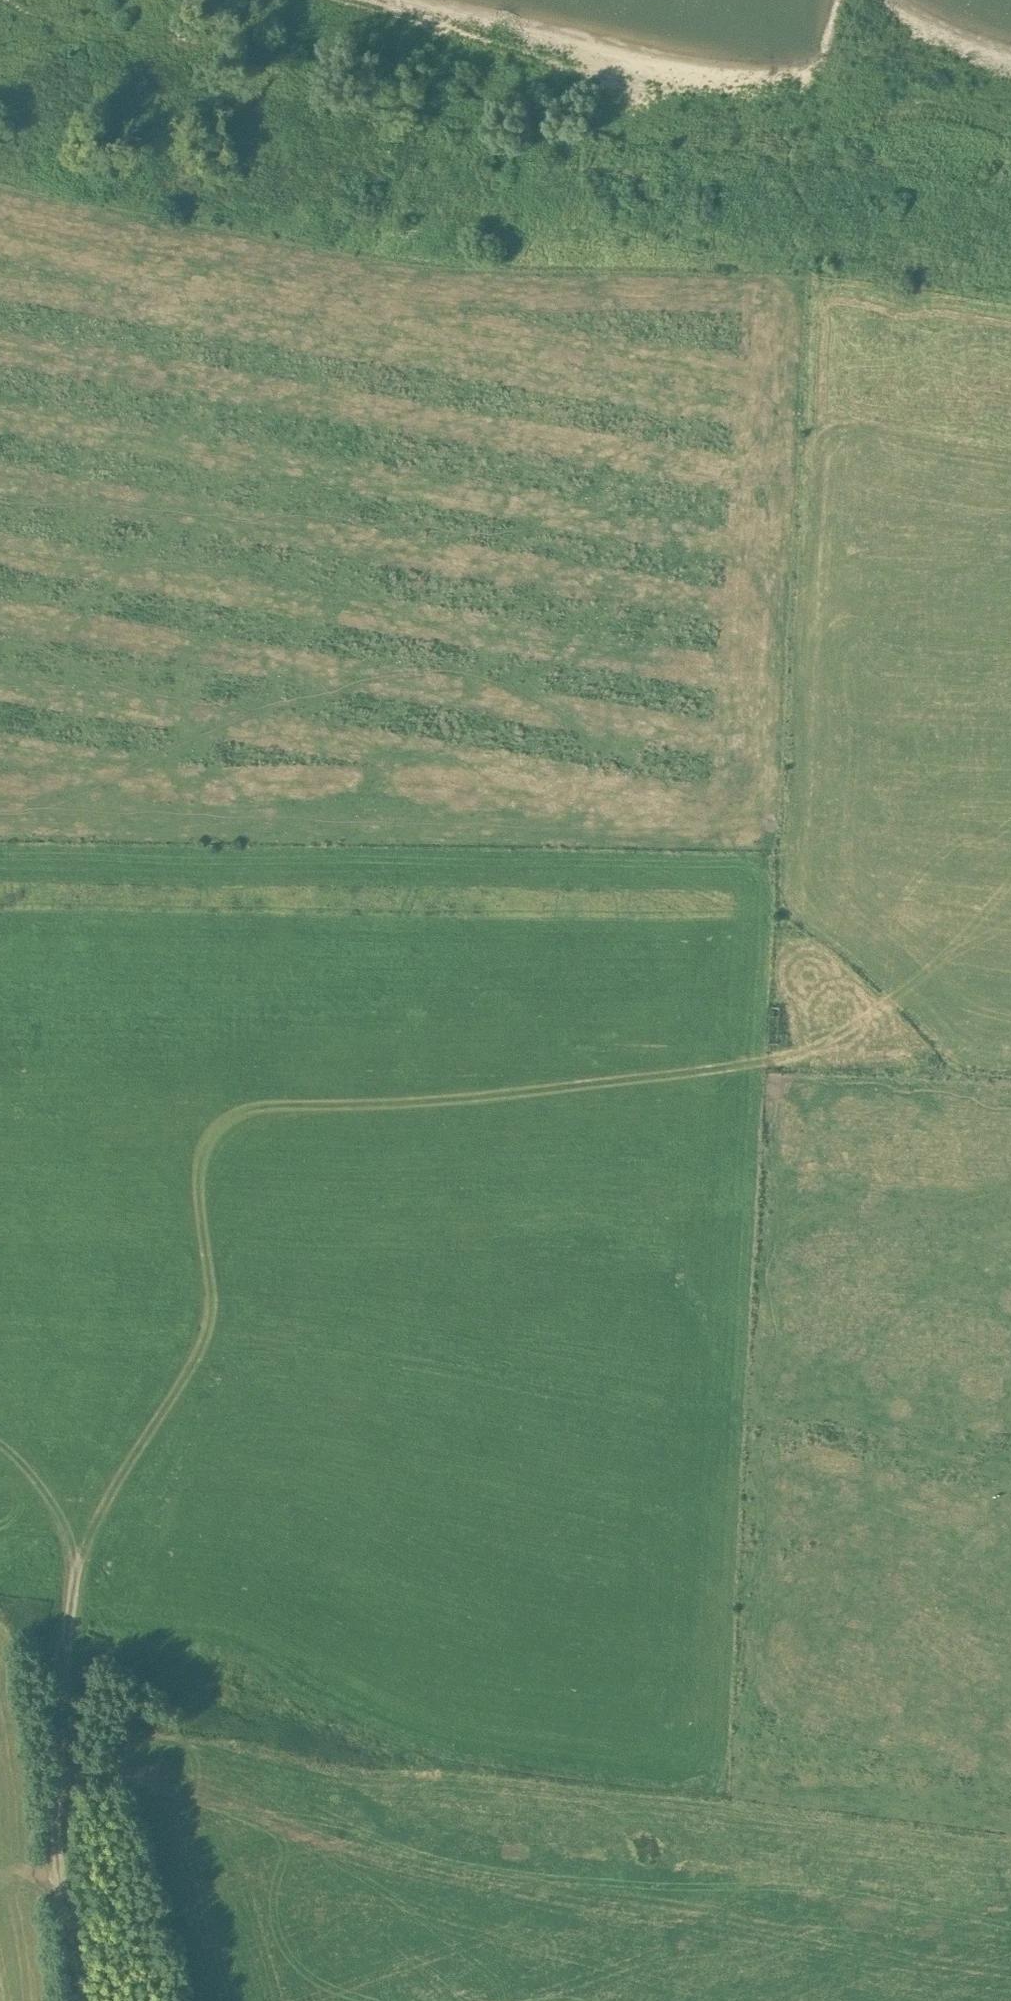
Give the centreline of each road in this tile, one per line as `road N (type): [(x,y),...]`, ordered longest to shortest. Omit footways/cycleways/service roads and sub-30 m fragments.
road 1 (track): [(72,2000),(56,1774),(77,1566),(60,1511),(31,1467),(0,1444)]

